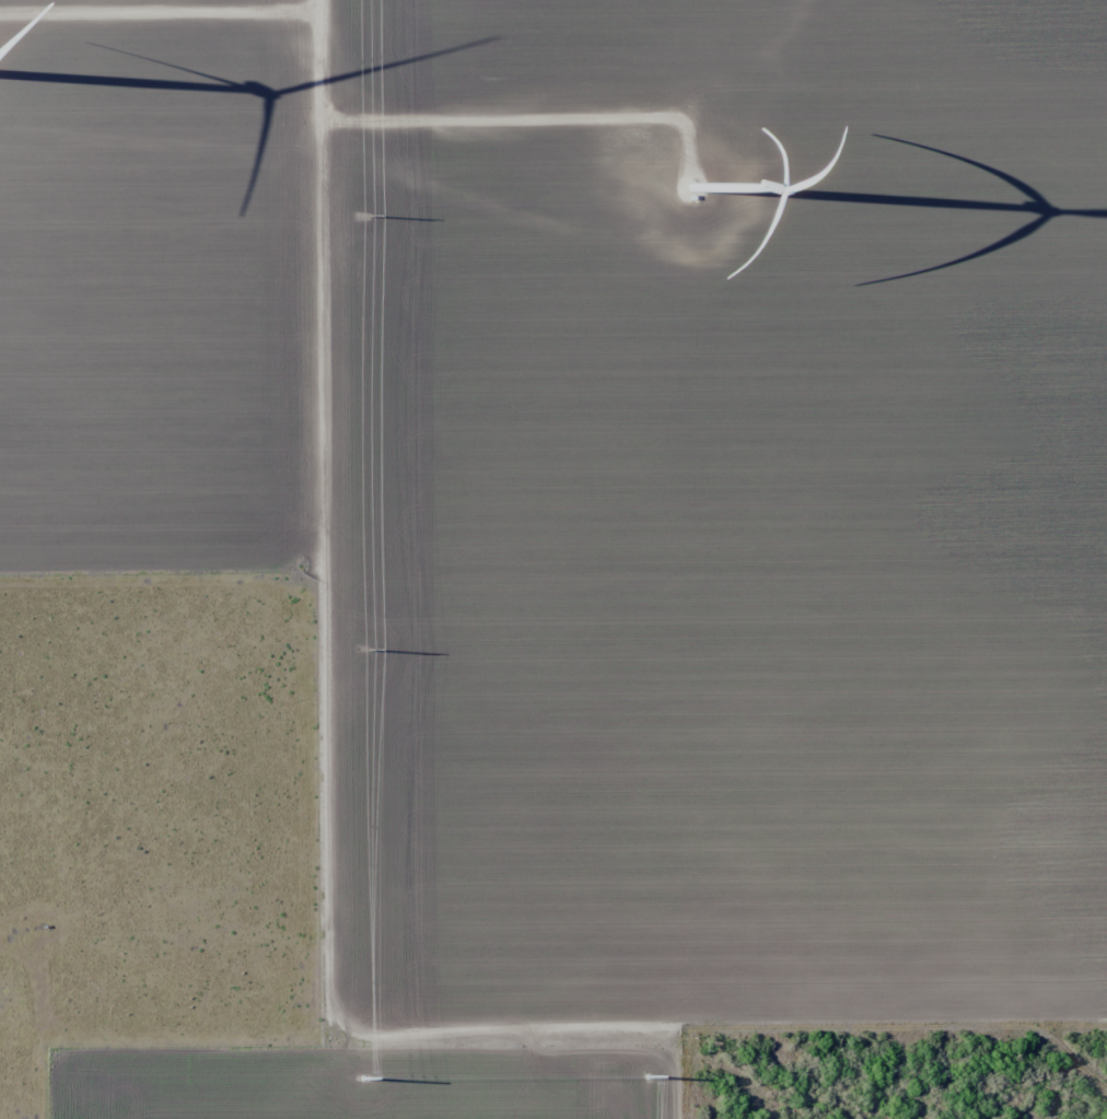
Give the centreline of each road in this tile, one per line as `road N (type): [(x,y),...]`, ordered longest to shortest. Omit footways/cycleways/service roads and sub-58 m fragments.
road 1 (residential): [(294,1118),(294,0)]

